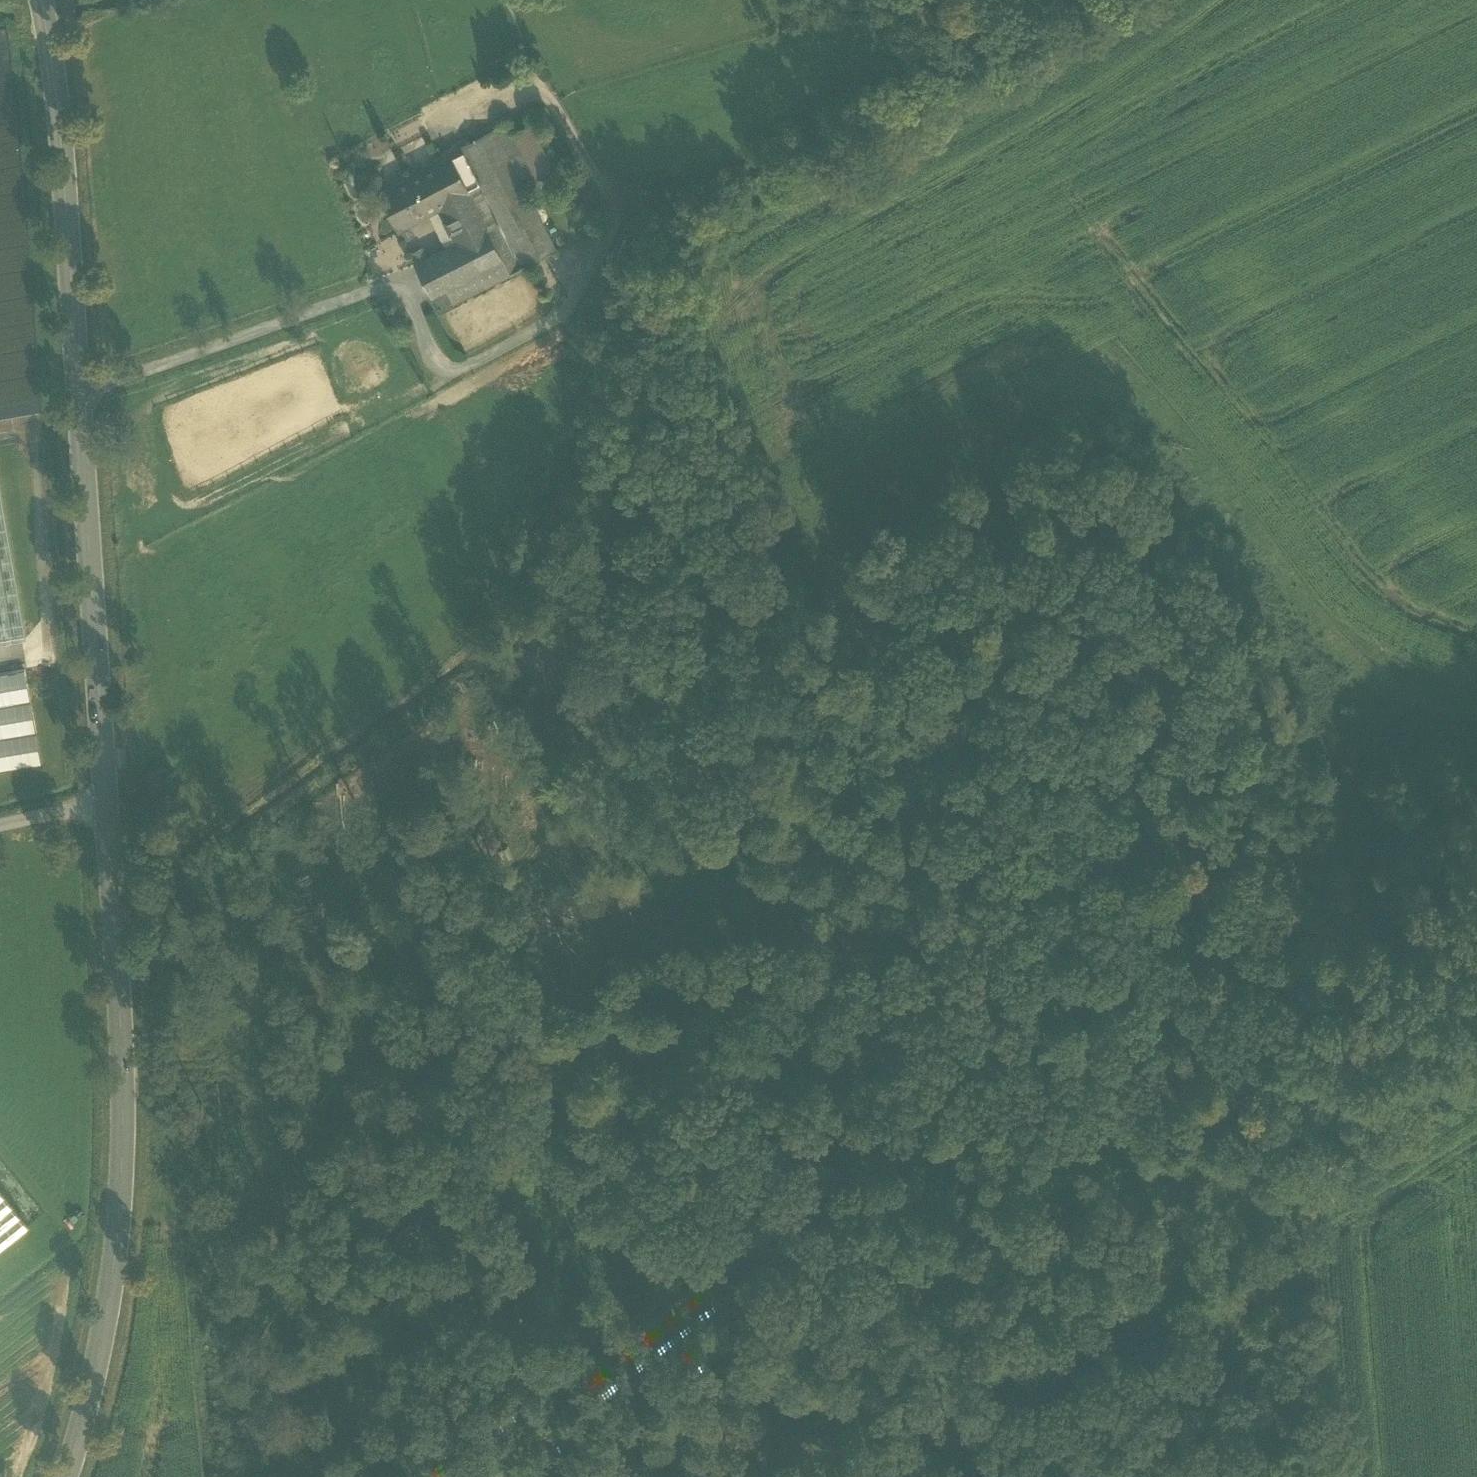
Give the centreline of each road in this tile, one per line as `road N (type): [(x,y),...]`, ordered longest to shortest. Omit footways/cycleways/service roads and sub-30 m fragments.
road 1 (tertiary): [(105,805),(60,134),(40,0)]
road 2 (tertiary): [(76,1476),(90,1434),(118,1230),(105,805)]

